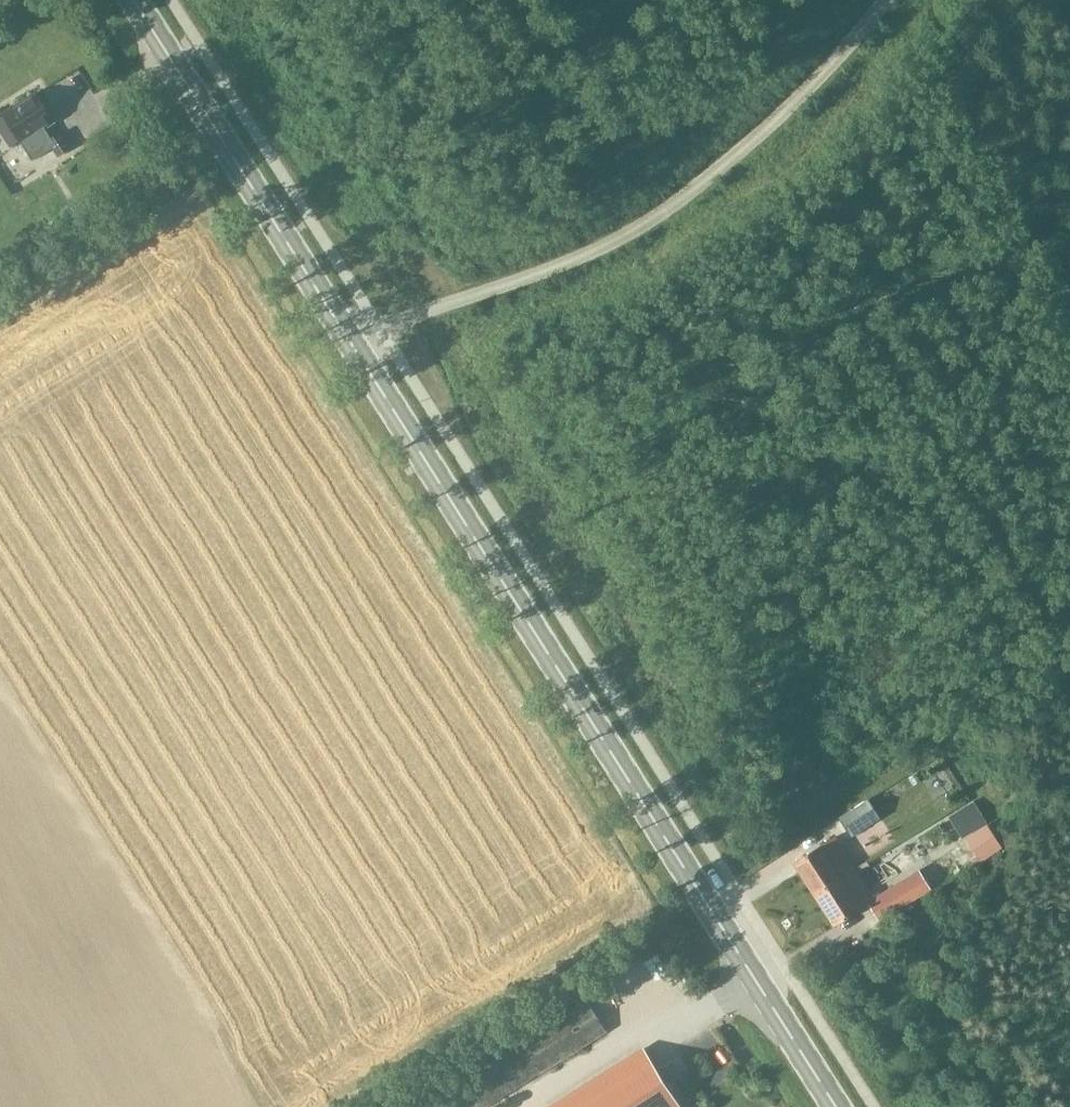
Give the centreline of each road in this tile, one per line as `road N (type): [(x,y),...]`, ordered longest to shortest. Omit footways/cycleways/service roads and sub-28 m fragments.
road 1 (secondary): [(837,1106),(355,349)]
road 2 (unclassified): [(355,349),(401,321),(546,271),(636,226),(797,97),(882,0)]
road 3 (secondary): [(355,349),(133,0)]

